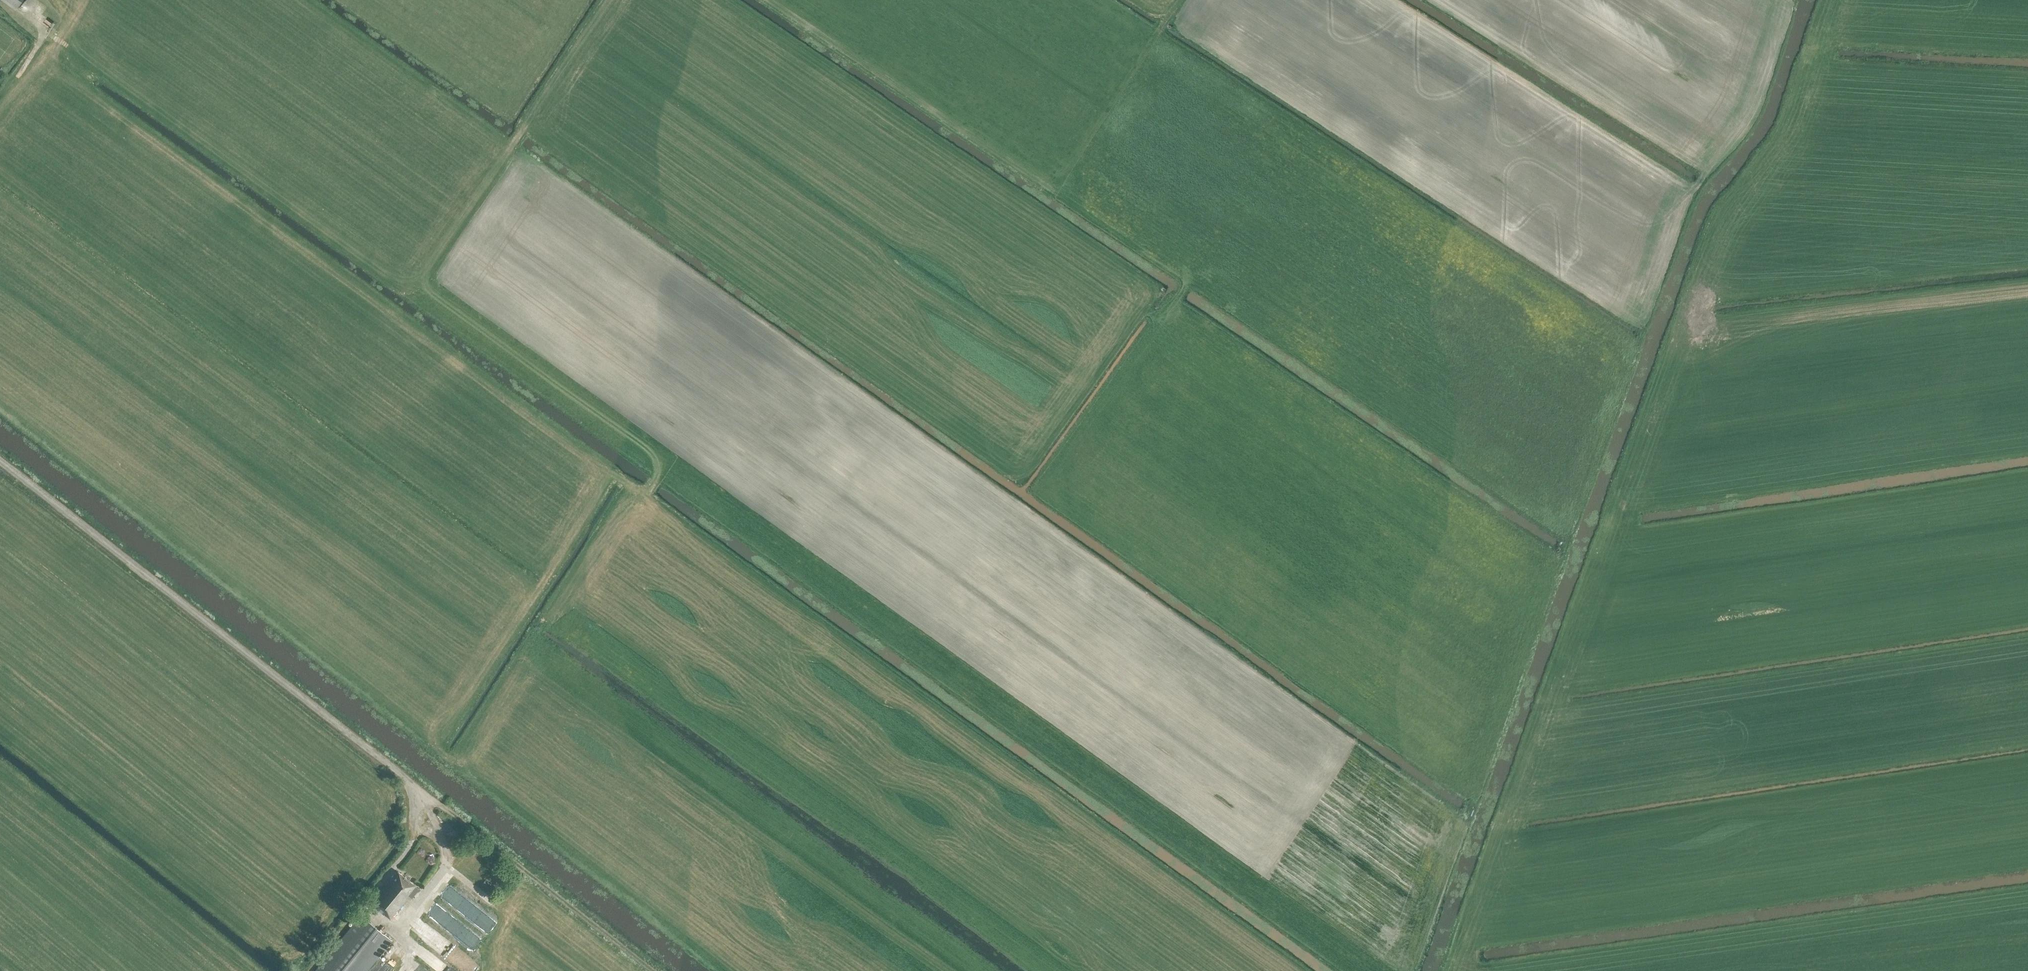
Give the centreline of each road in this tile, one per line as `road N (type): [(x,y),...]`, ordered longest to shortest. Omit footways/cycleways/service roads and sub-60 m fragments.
road 1 (unclassified): [(420,795),(0,463)]

